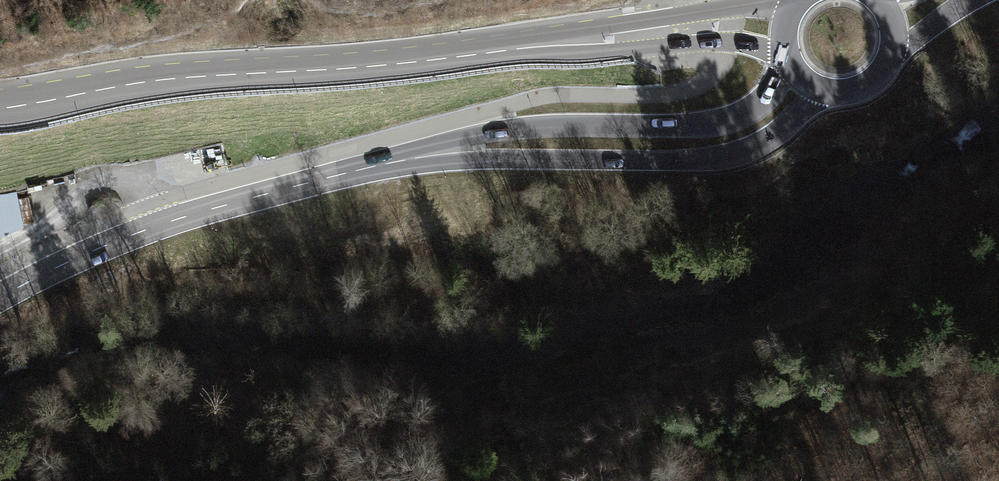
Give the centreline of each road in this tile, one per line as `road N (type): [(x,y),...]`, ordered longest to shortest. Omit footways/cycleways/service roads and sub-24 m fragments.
road 1 (primary): [(0,298),(177,219),(444,152),(735,137),(804,81)]
road 2 (secondary): [(0,98),(668,21),(784,30)]
road 3 (primary): [(804,81),(831,92),(870,83),(889,59),(890,20)]

